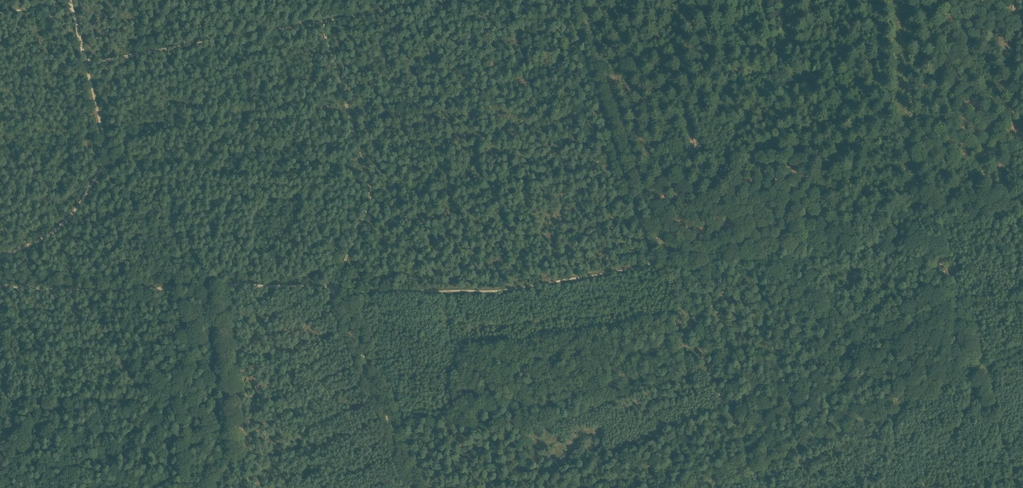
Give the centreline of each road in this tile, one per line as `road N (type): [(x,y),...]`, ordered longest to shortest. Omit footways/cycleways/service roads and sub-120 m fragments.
road 1 (track): [(663,262),(902,218),(918,199),(945,210),(1006,198),(1010,0)]
road 2 (track): [(85,64),(449,0)]
road 3 (track): [(336,290),(492,295),(663,262)]
road 4 (track): [(751,465),(1022,350)]
road 5 (track): [(695,487),(751,465),(663,262)]
road 6 (track): [(663,262),(650,251),(575,0)]
road 7 (track): [(584,0),(664,248),(677,259)]
road 8 (track): [(111,164),(283,162),(366,172)]
road 9 (track): [(416,487),(336,290)]
road 10 (track): [(898,0),(918,199)]
road 11 (track): [(321,22),(369,202)]
road 12 (track): [(70,0),(107,163)]
road 13 (track): [(0,286),(165,288)]
road 14 (track): [(107,163),(64,223),(0,258)]
road 15 (track): [(107,163),(147,216),(165,288)]

